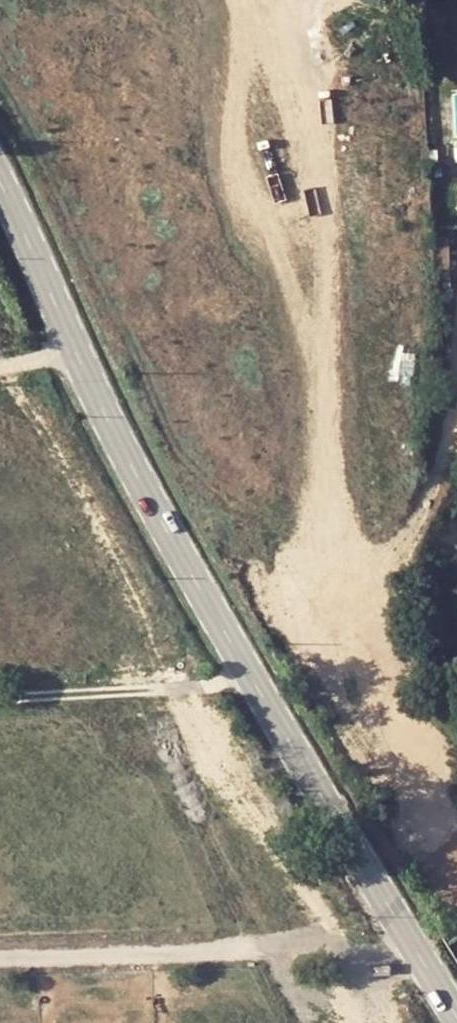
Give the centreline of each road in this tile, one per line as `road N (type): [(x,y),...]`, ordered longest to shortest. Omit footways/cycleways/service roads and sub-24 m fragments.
road 1 (primary): [(456,1003),(105,406),(0,167)]
road 2 (track): [(249,0),(308,122),(327,223),(338,564),(358,661),(412,791),(456,865)]
road 3 (track): [(281,0),(263,22),(236,95),(240,163),(308,334),(331,348)]

